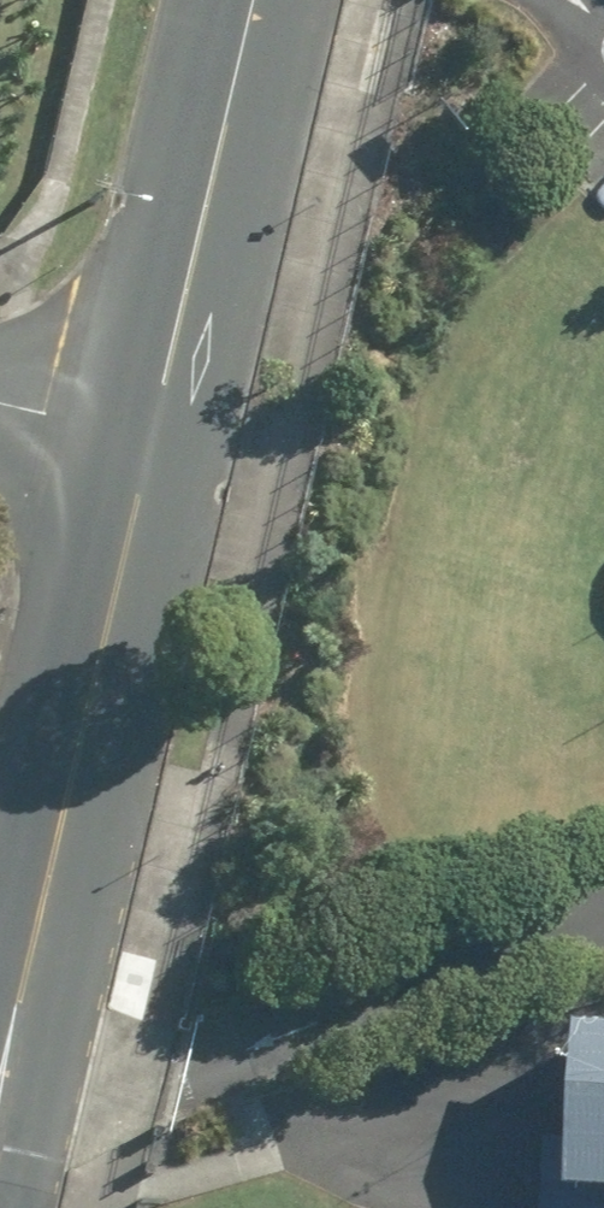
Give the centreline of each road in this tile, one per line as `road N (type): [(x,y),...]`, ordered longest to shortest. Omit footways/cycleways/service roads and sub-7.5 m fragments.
road 1 (tertiary): [(11,1033),(154,440)]
road 2 (tertiary): [(154,440),(256,0)]
road 3 (tertiary): [(11,1033),(18,1207)]
road 4 (residential): [(0,405),(154,440)]

